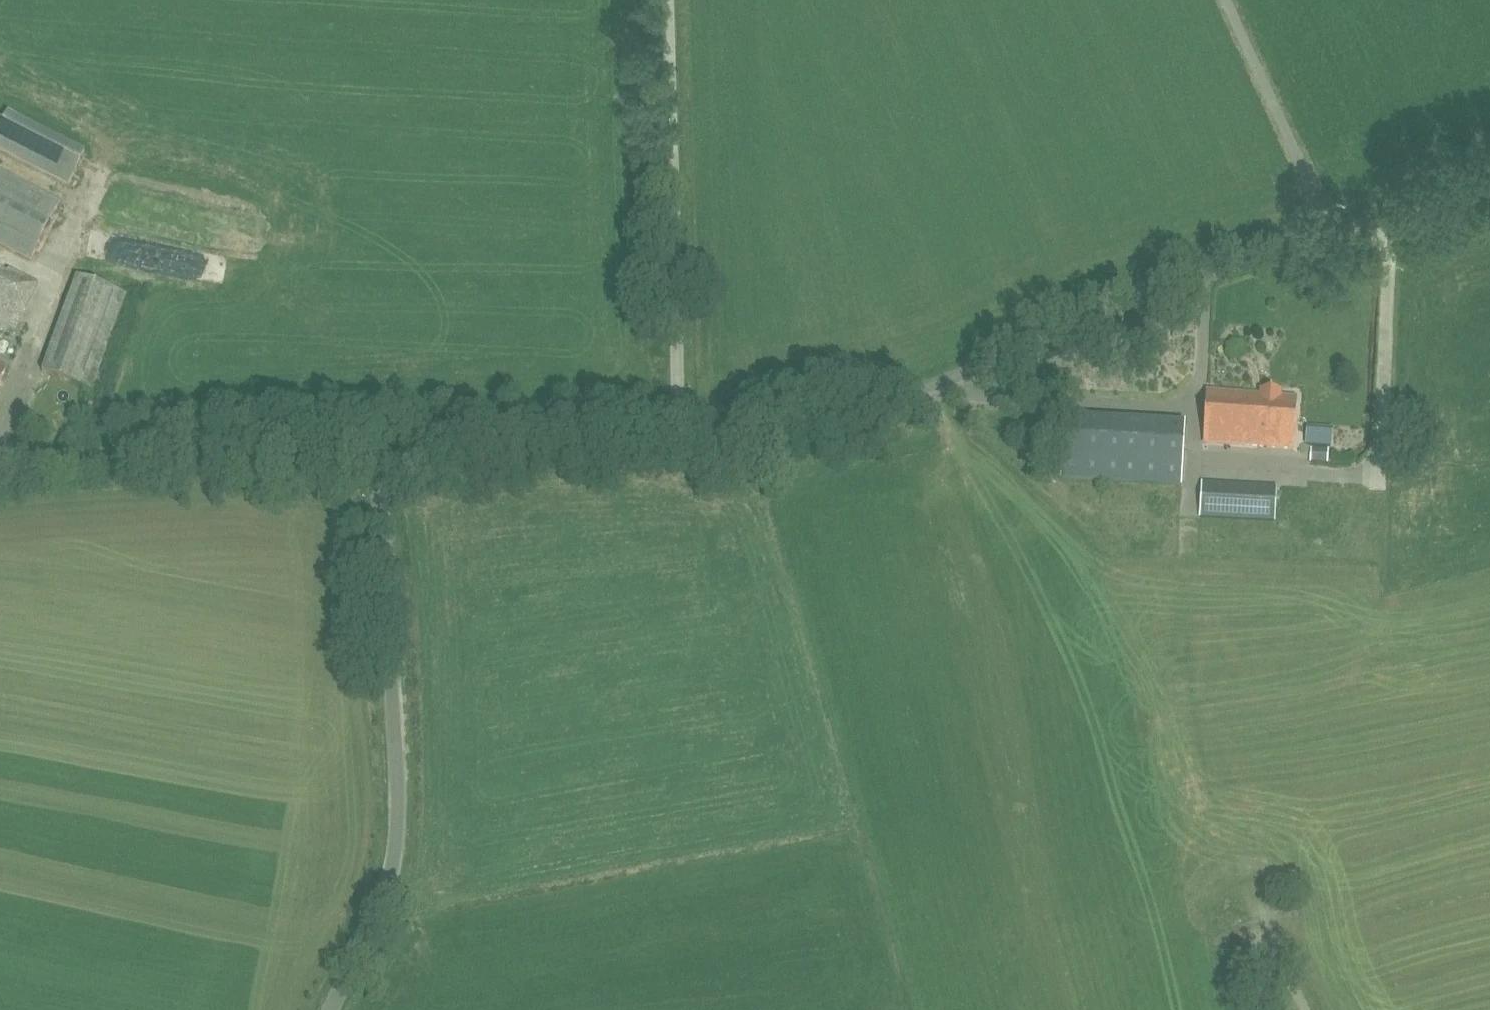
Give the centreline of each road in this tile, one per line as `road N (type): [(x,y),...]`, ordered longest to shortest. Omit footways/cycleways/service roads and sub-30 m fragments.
road 1 (unclassified): [(679,439),(765,431),(917,390),(1169,279),(1339,227)]
road 2 (unclassified): [(336,1009),(392,890),(400,848),(387,461)]
road 3 (unclassified): [(679,439),(669,0)]
road 4 (unclassified): [(387,461),(0,476)]
road 5 (unclassified): [(387,461),(679,439)]
road 6 (unclassified): [(1339,227),(1231,0)]
road 7 (unclassified): [(1339,227),(1394,212),(1489,166)]

